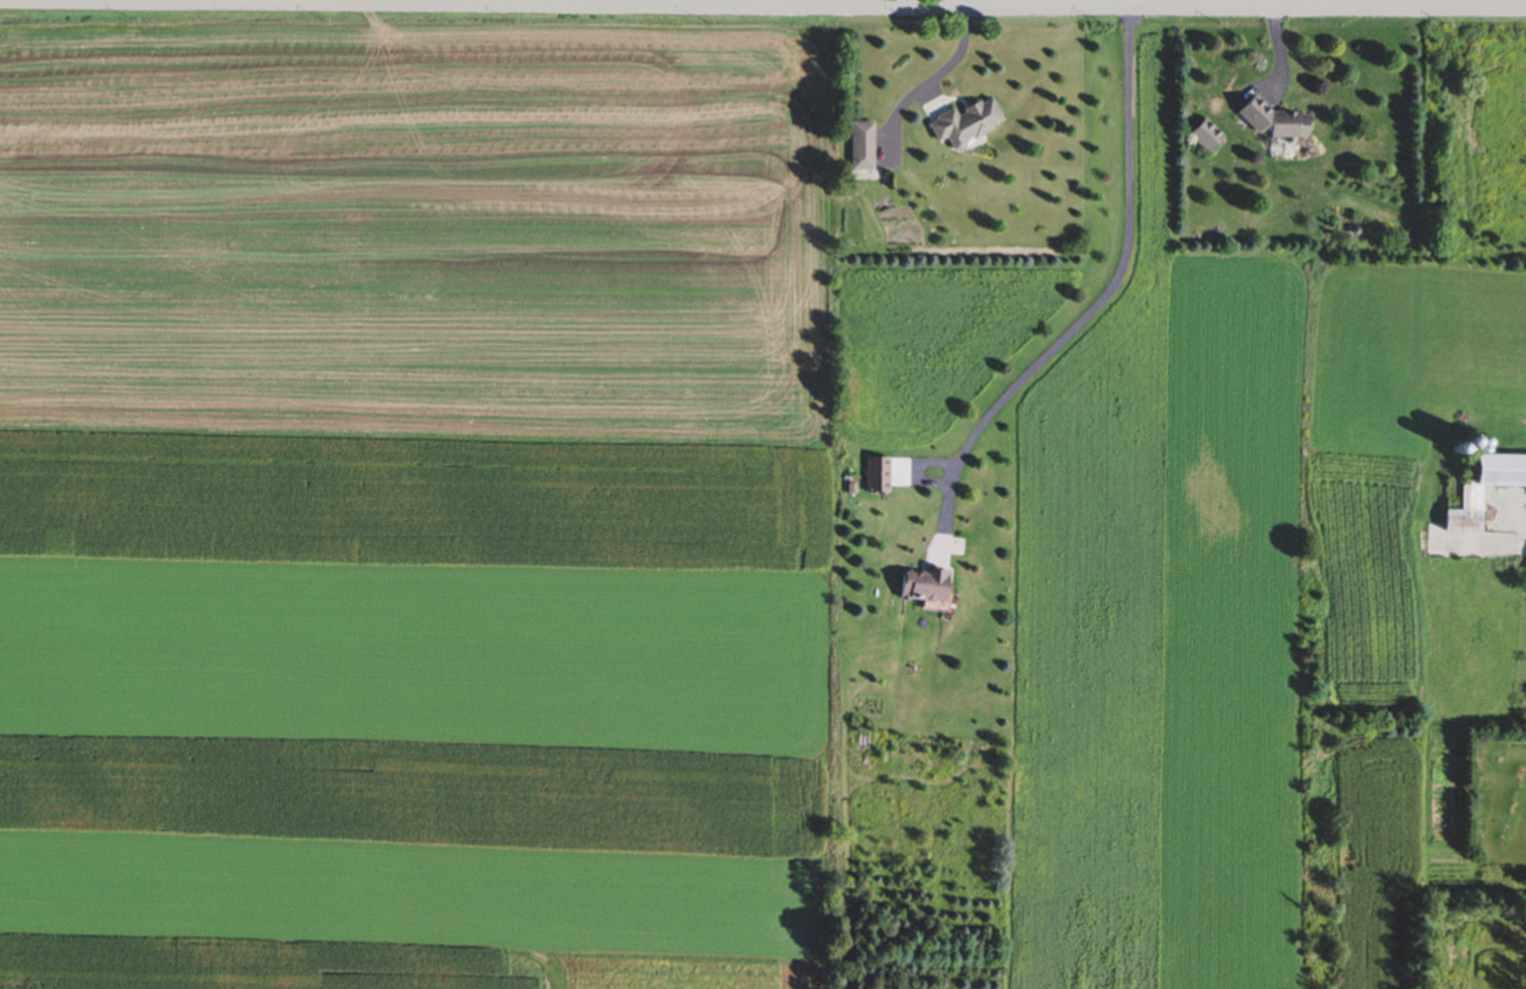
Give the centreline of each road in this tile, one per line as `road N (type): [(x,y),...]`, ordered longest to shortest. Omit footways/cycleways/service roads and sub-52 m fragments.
road 1 (residential): [(0,2),(1525,10)]

